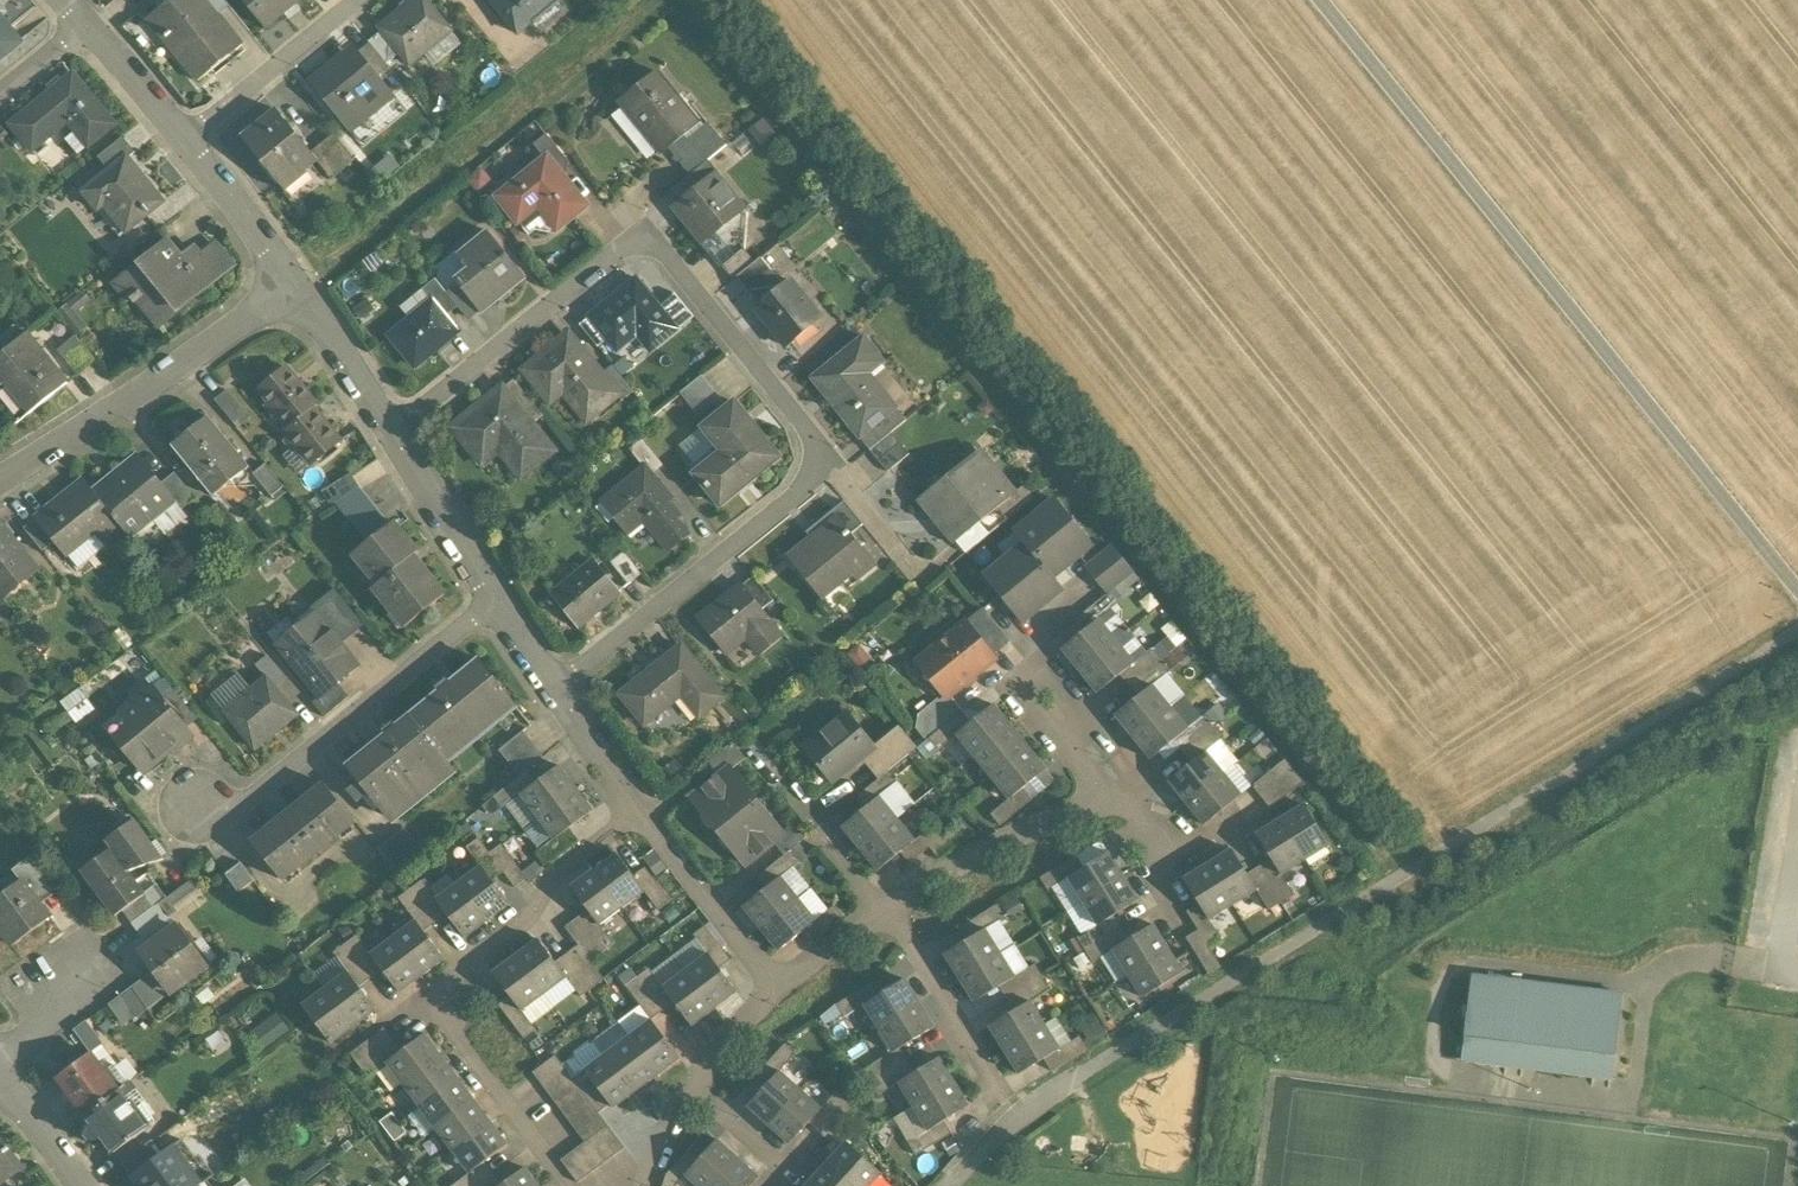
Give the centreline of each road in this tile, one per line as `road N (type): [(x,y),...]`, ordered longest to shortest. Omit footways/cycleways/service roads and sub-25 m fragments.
road 1 (residential): [(391,436),(644,233),(828,464),(556,689)]
road 2 (track): [(1322,0),(1797,593)]
road 3 (residential): [(642,809),(553,879),(532,917),(427,999),(568,1185)]
road 4 (track): [(1428,858),(1797,632)]
road 5 (residential): [(494,595),(166,850)]
road 6 (residential): [(0,483),(295,282)]
road 7 (residential): [(1108,798),(890,910)]
road 8 (residential): [(187,147),(363,0)]
road 9 (residential): [(642,809),(771,989)]
road 10 (residential): [(890,910),(1007,1095)]
road 11 (residential): [(869,770),(808,821),(880,916)]
road 12 (residential): [(494,595),(391,436)]
road 13 (residential): [(391,436),(295,282)]
road 14 (residential): [(295,282),(187,147)]
road 15 (residential): [(187,147),(87,29)]
road 16 (residential): [(85,1185),(0,1075)]
road 17 (residential): [(795,1178),(692,1085)]
road 18 (residential): [(880,916),(771,989)]
road 19 (residential): [(771,989),(692,1085)]
road 20 (residential): [(1157,875),(1263,814)]

